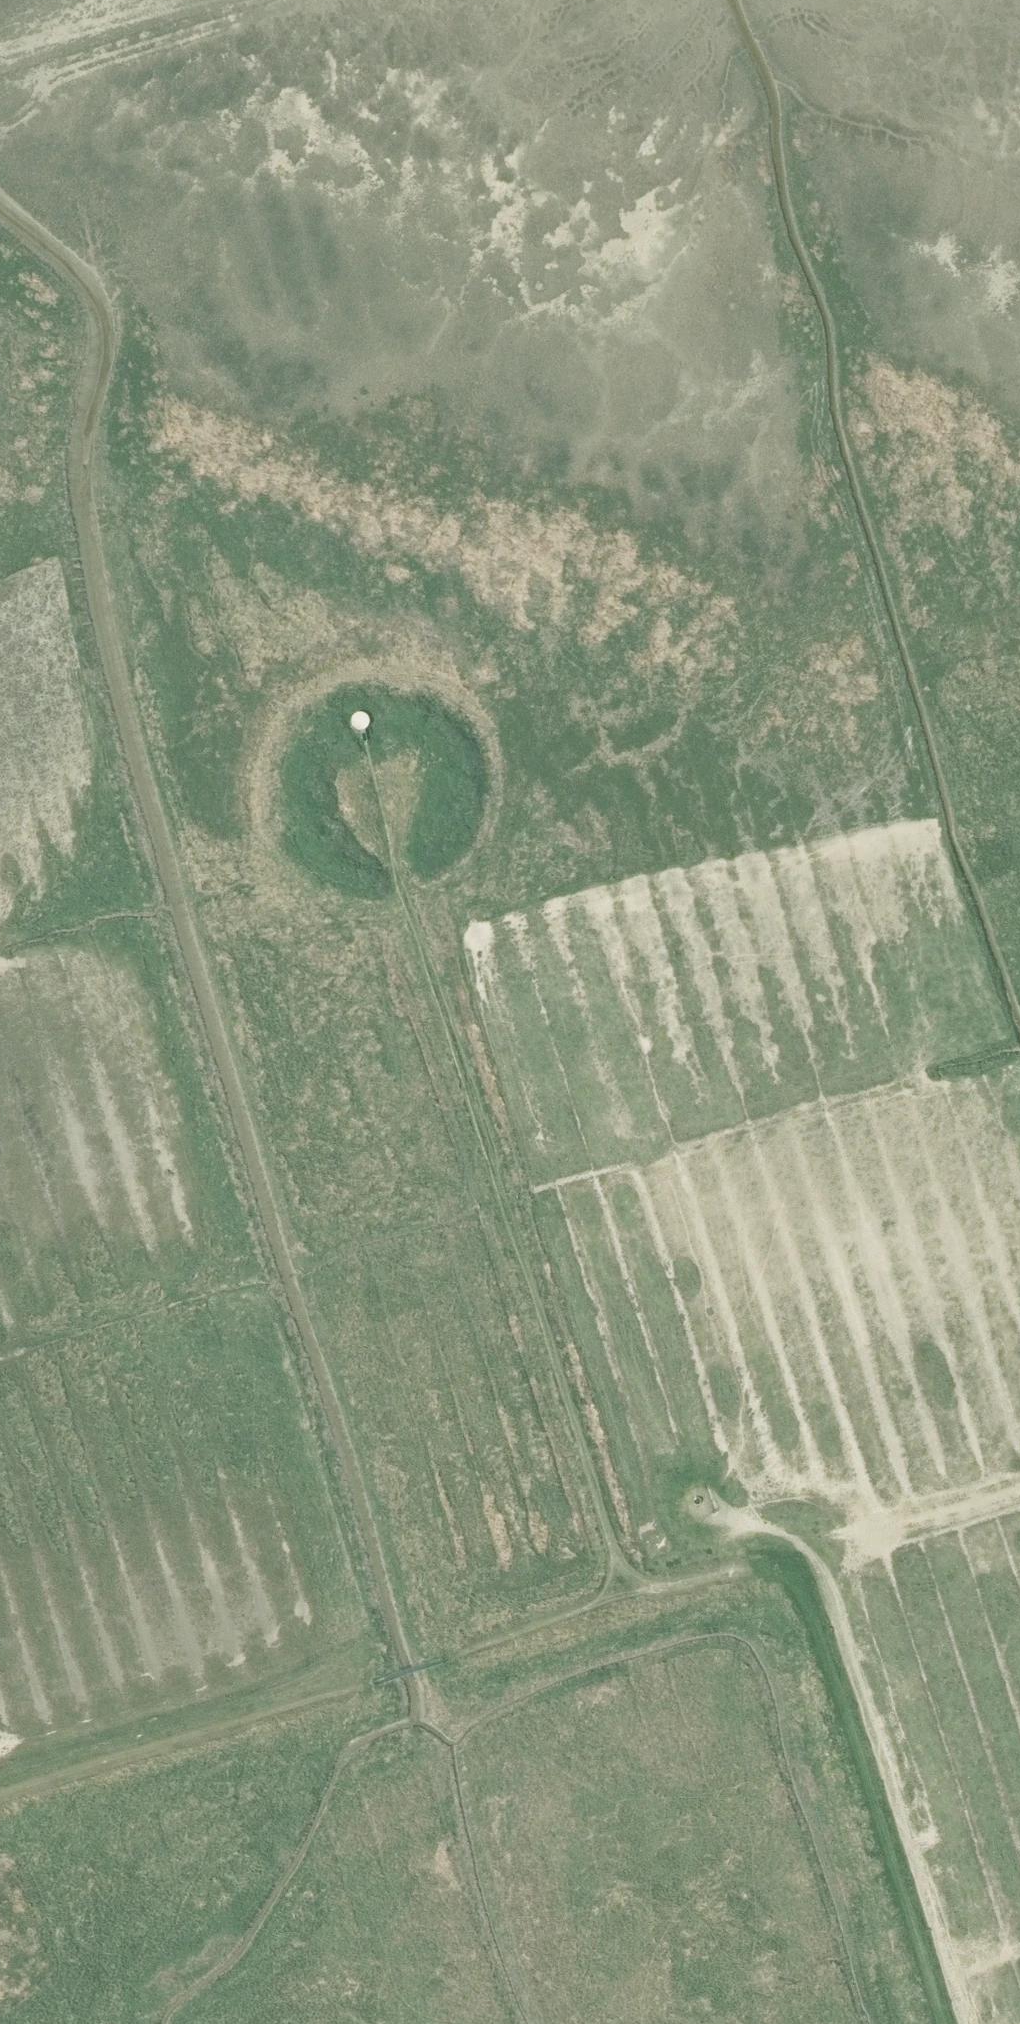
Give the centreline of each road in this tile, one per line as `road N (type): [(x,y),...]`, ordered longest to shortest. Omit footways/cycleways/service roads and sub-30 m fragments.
road 1 (track): [(627,1599),(405,906),(359,726)]
road 2 (track): [(627,1599),(745,1568),(778,1572),(796,1587),(934,2023)]

